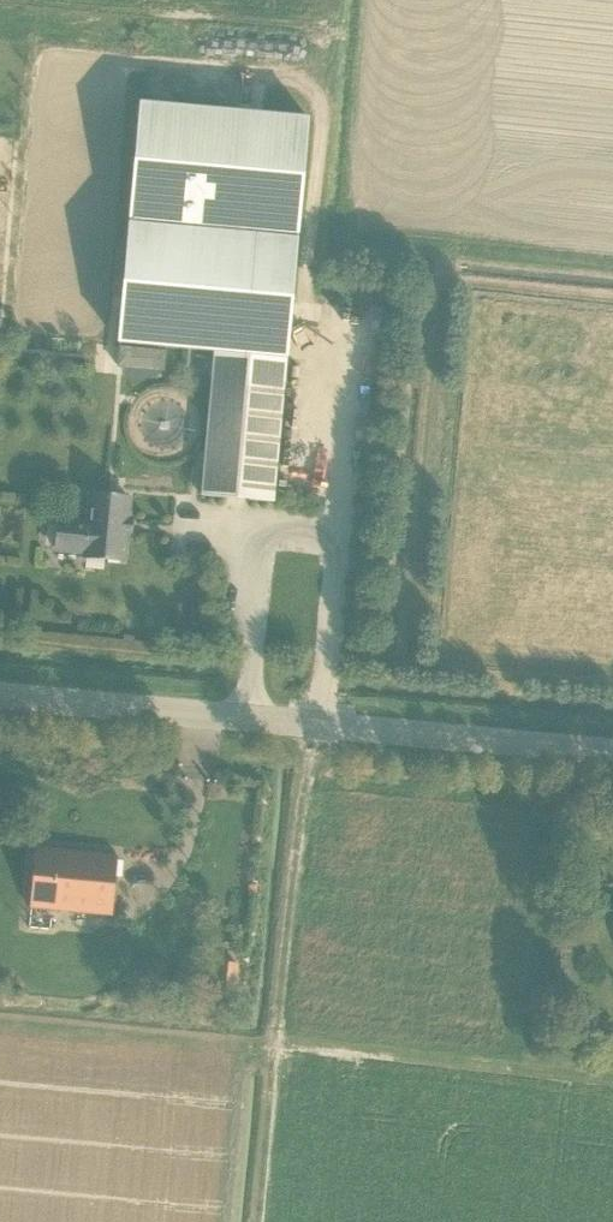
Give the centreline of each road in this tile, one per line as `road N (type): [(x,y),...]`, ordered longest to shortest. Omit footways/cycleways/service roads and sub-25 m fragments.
road 1 (unclassified): [(612,752),(0,695)]
road 2 (track): [(259,1221),(307,722)]

